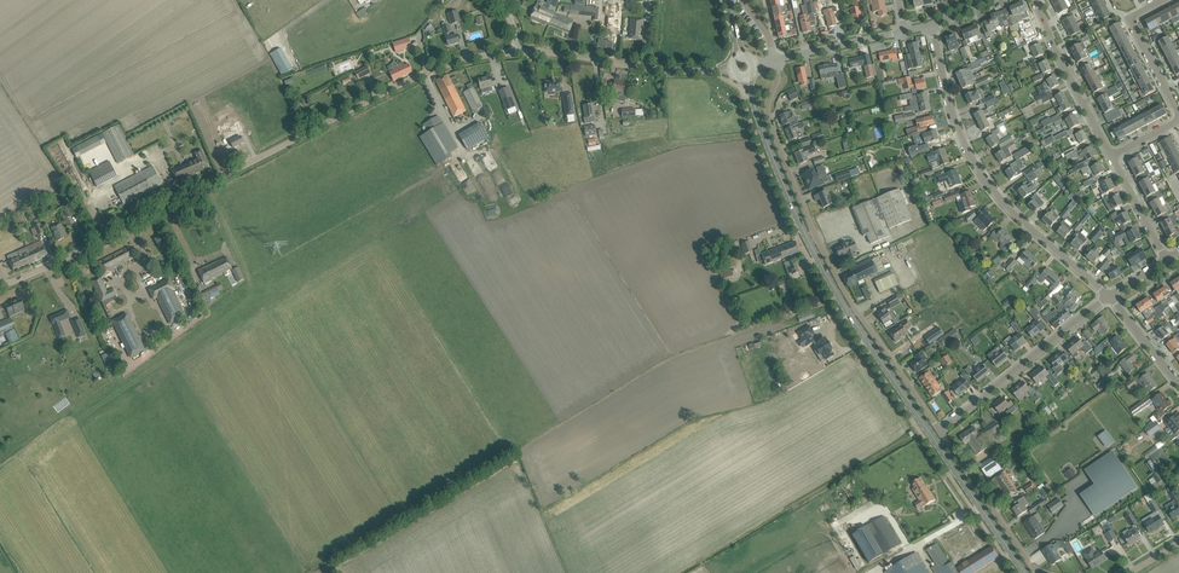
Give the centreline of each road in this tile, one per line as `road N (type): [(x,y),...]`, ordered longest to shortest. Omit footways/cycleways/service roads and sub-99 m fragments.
road 1 (tertiary): [(1025,572),(848,313),(801,227),(746,79)]
road 2 (tertiary): [(516,52),(422,74),(0,286)]
road 3 (unclassified): [(773,60),(768,116),(815,235),(941,431)]
road 4 (residential): [(1109,296),(1006,204),(979,169),(952,112),(932,25)]
road 5 (tertiary): [(731,70),(516,52)]
road 6 (residential): [(1109,296),(941,431)]
road 7 (unclassified): [(941,431),(1043,572)]
road 8 (residential): [(1111,156),(1036,0)]
road 9 (residential): [(1178,113),(1129,18),(1163,0)]
road 10 (unclassified): [(773,60),(905,31)]

